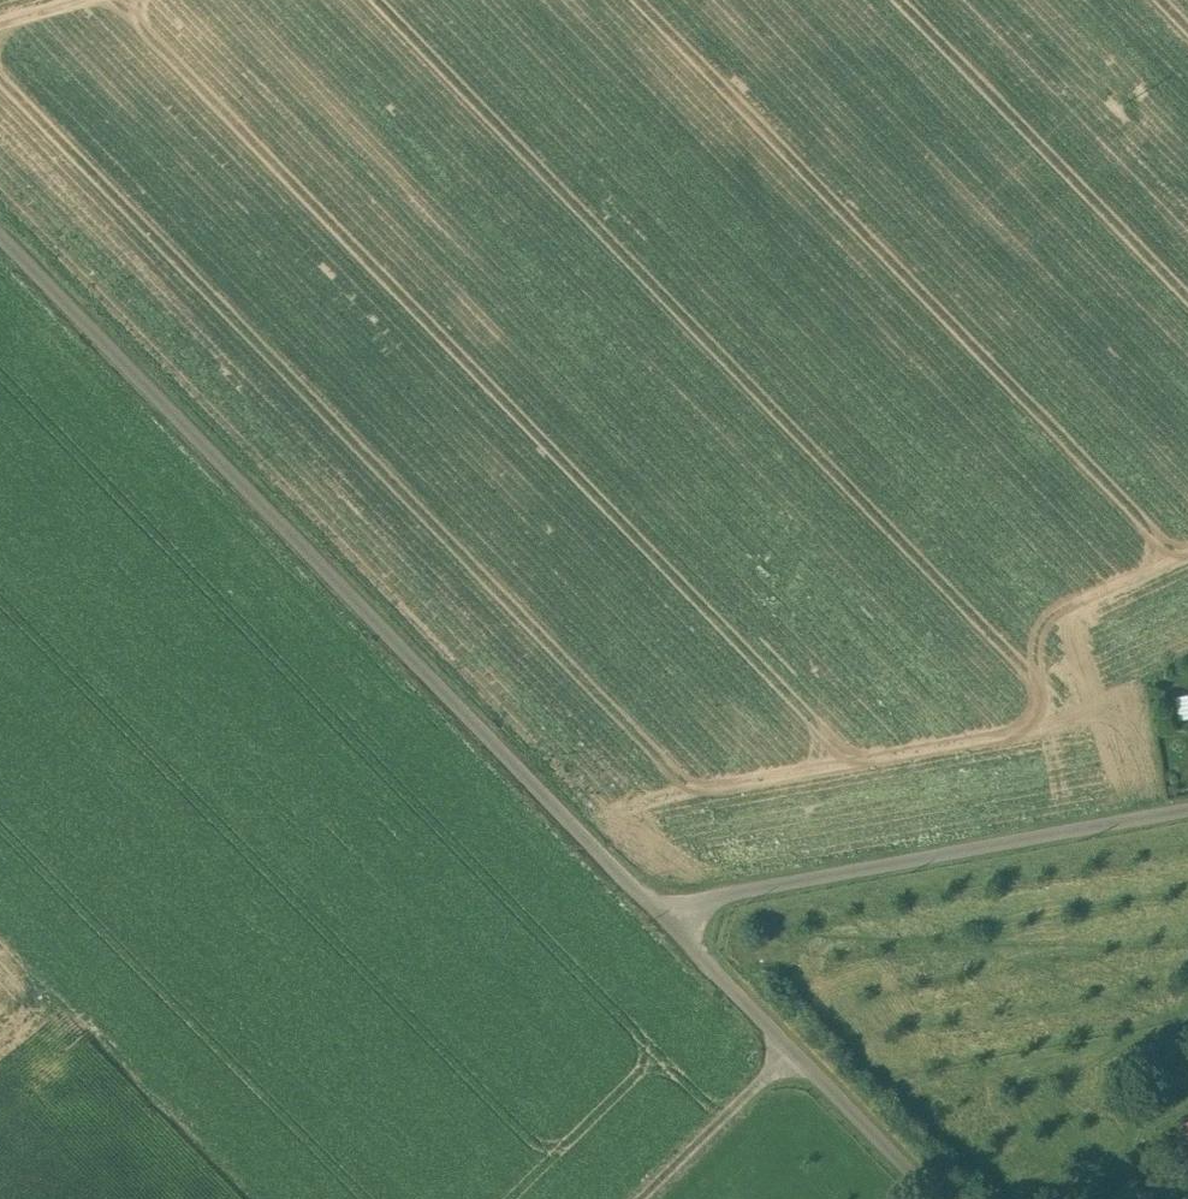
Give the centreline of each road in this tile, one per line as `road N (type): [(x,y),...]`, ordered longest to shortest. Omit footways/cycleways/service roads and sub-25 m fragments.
road 1 (unclassified): [(0,237),(937,1198)]

